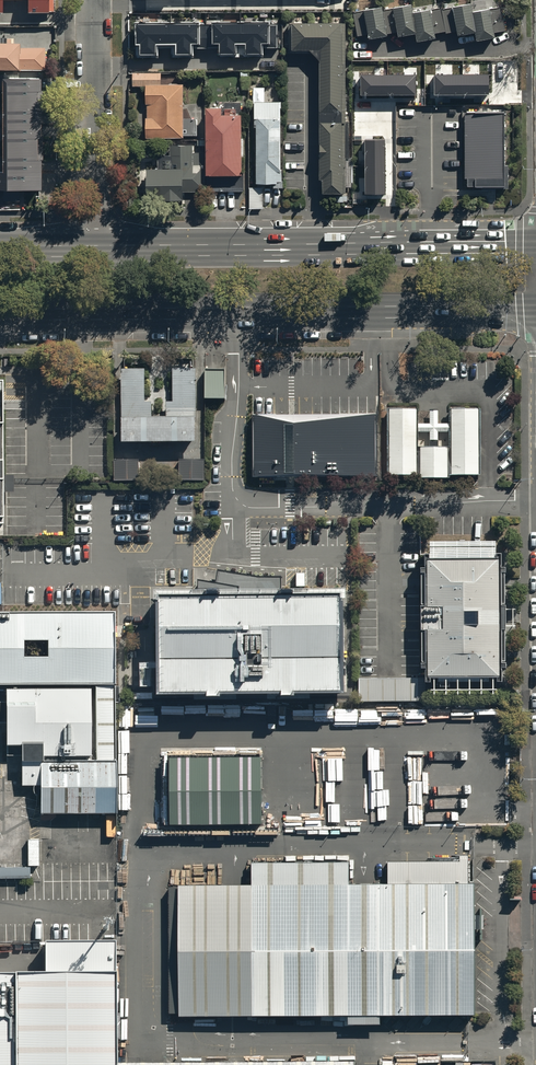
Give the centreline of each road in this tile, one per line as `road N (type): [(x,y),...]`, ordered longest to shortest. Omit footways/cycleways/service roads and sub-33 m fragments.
road 1 (primary): [(535,311),(0,315)]
road 2 (primary): [(100,251),(535,248)]
road 3 (unclassified): [(100,251),(97,0)]

